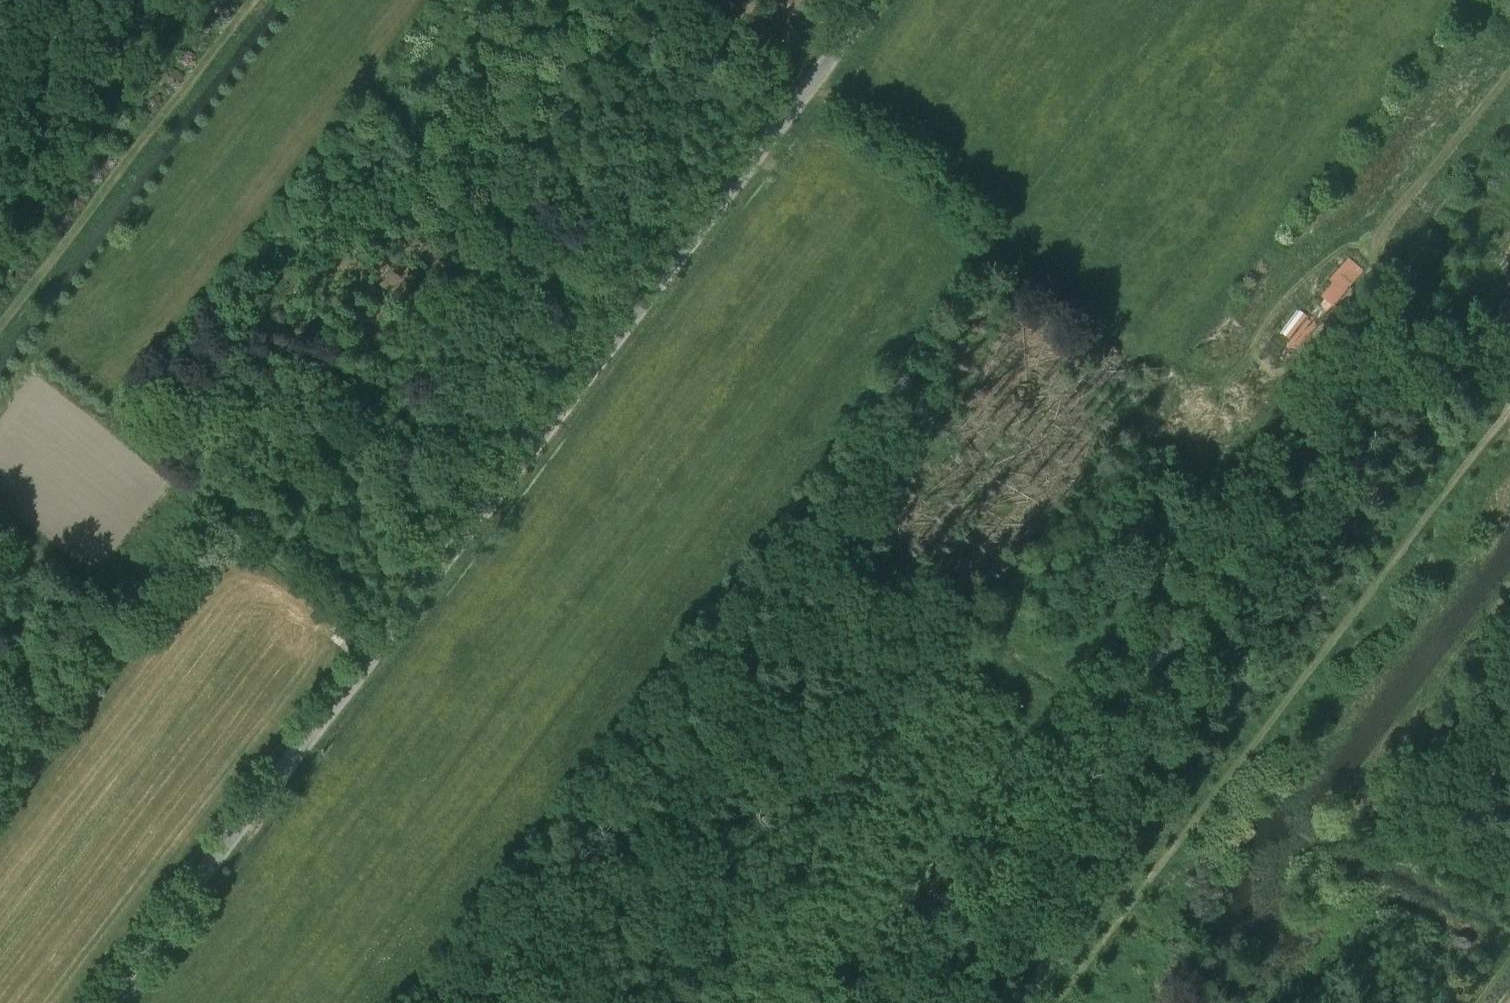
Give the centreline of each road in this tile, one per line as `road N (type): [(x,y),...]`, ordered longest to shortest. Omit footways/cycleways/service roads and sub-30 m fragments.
road 1 (unclassified): [(105,1002),(874,0)]
road 2 (track): [(1372,241),(1509,75)]

